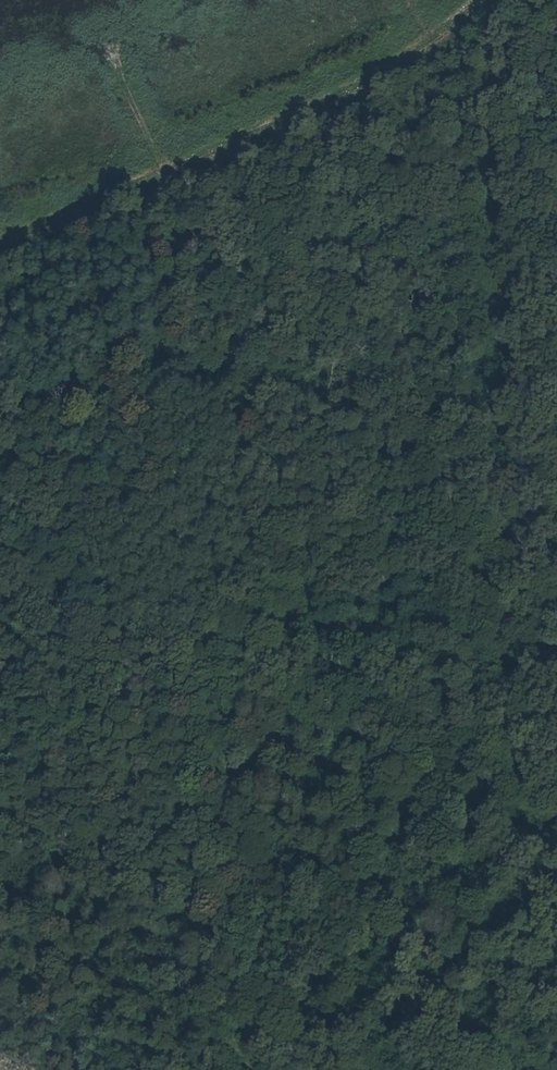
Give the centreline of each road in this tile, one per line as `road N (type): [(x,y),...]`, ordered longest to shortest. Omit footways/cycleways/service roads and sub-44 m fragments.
road 1 (track): [(0,247),(242,149),(526,0)]
road 2 (track): [(556,725),(439,714),(290,653),(213,642),(134,618),(0,650)]
road 3 (track): [(556,144),(502,92),(556,43)]

